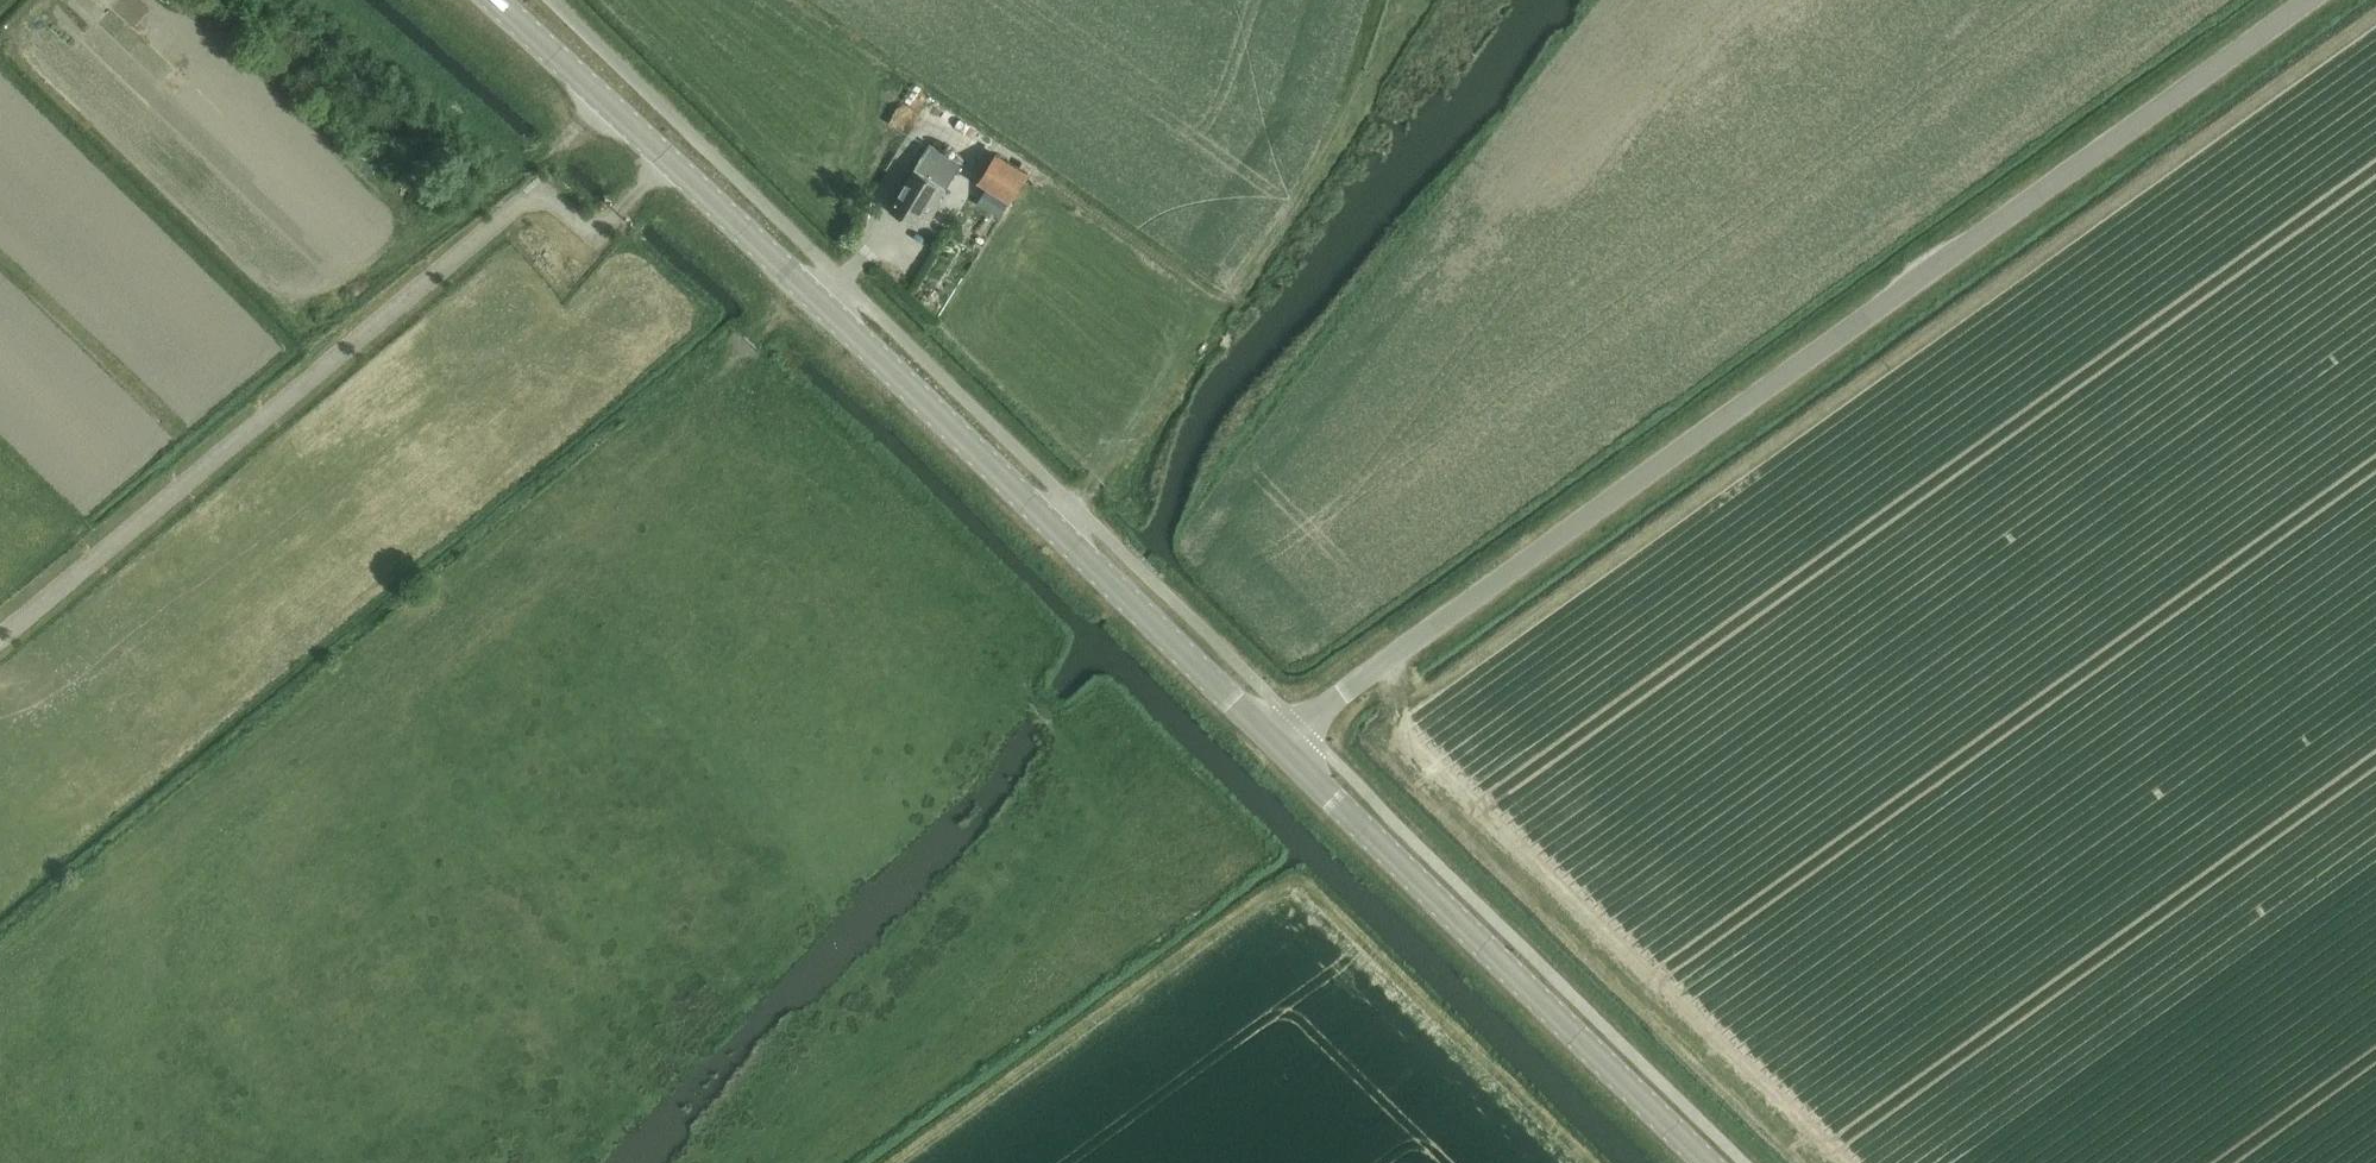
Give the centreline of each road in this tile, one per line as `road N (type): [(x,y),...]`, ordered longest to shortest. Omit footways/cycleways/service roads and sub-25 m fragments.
road 1 (unclassified): [(1275,743),(2308,0)]
road 2 (secondary): [(1275,743),(494,0)]
road 3 (secondary): [(1275,743),(1707,1162)]

